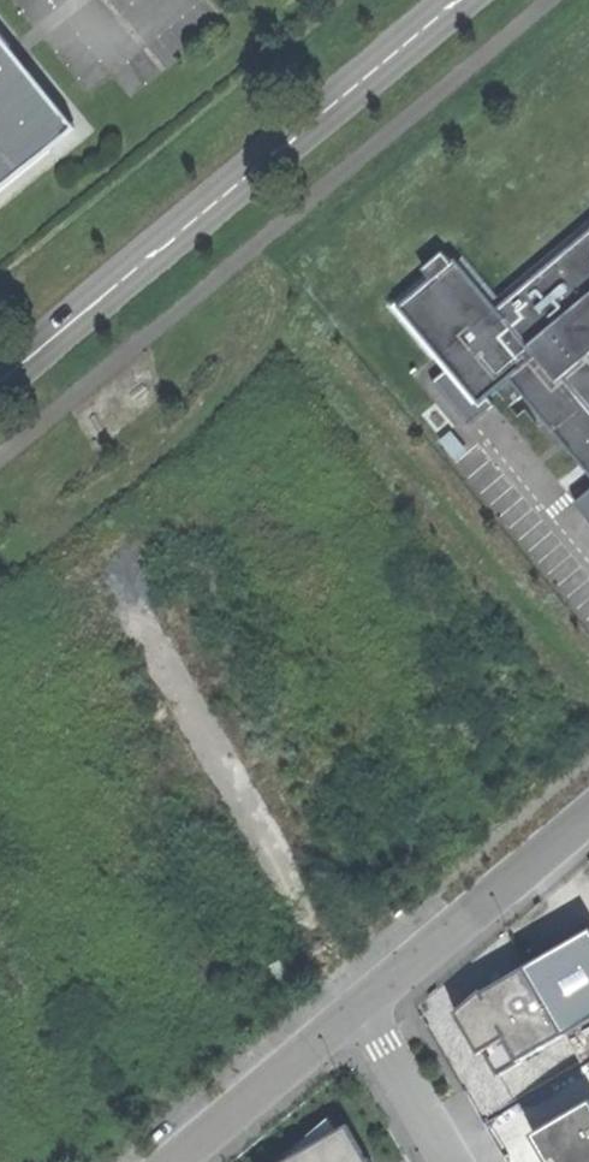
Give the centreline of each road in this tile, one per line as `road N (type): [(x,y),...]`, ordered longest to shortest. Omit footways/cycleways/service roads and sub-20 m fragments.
road 1 (secondary): [(0,385),(468,0)]
road 2 (residential): [(112,550),(362,1006)]
road 3 (residential): [(588,816),(362,1006)]
road 4 (residential): [(362,1006),(184,1161)]
road 5 (residential): [(362,1006),(451,1161)]

